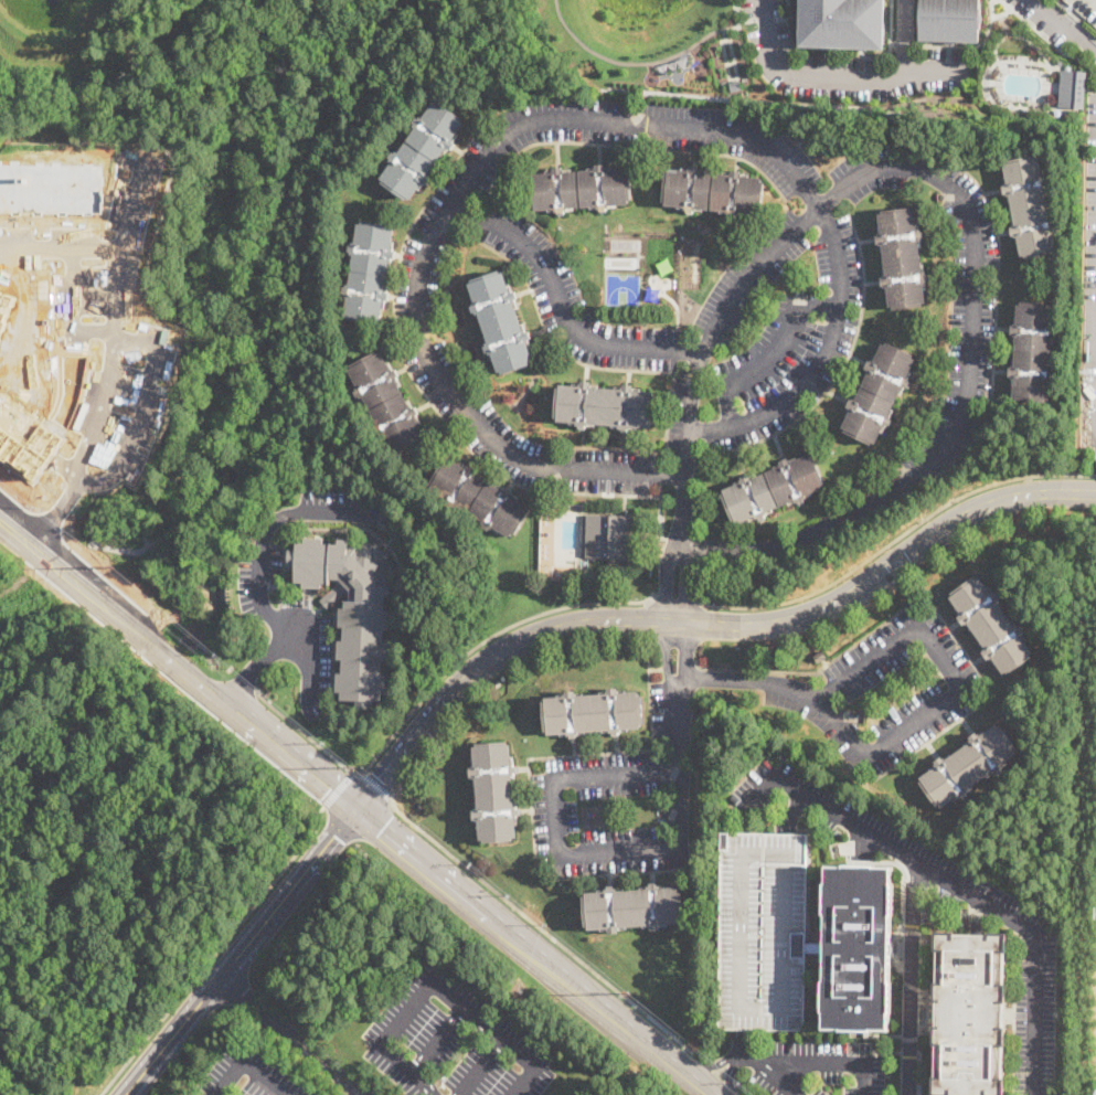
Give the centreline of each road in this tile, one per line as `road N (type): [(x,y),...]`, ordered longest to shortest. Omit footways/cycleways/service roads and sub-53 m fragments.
road 1 (residential): [(684,477),(538,466),(480,426),(422,345),(422,262),(453,201),(498,141),(541,118),(733,128),(784,157),(818,205),(836,242),(841,293),(832,334),(806,384),(767,414),(732,427),(690,428)]
road 2 (residential): [(1095,493),(1026,493),(985,506),(850,595),(786,621),(596,621),(542,634),(479,669),(439,706),(360,809)]
road 3 (residential): [(818,205),(839,187),(890,166),(947,182),(967,205),(976,230),(970,392),(935,466),(848,514),(780,550),(678,549)]
road 4 (secondary): [(0,522),(360,809)]
road 5 (residential): [(818,205),(731,301),(702,355),(692,394),(675,621)]
road 6 (secondary): [(360,809),(682,1070)]
road 7 (residential): [(675,676),(776,682),(819,703),(866,754),(964,688)]
road 8 (residential): [(702,355),(585,338),(536,253),(453,201)]
road 9 (residential): [(762,0),(779,65),(791,74),(870,79),(922,68),(961,71)]
road 10 (residential): [(675,621),(683,846)]
road 11 (residential): [(262,929),(124,1094)]
road 12 (residential): [(360,809),(262,929)]

